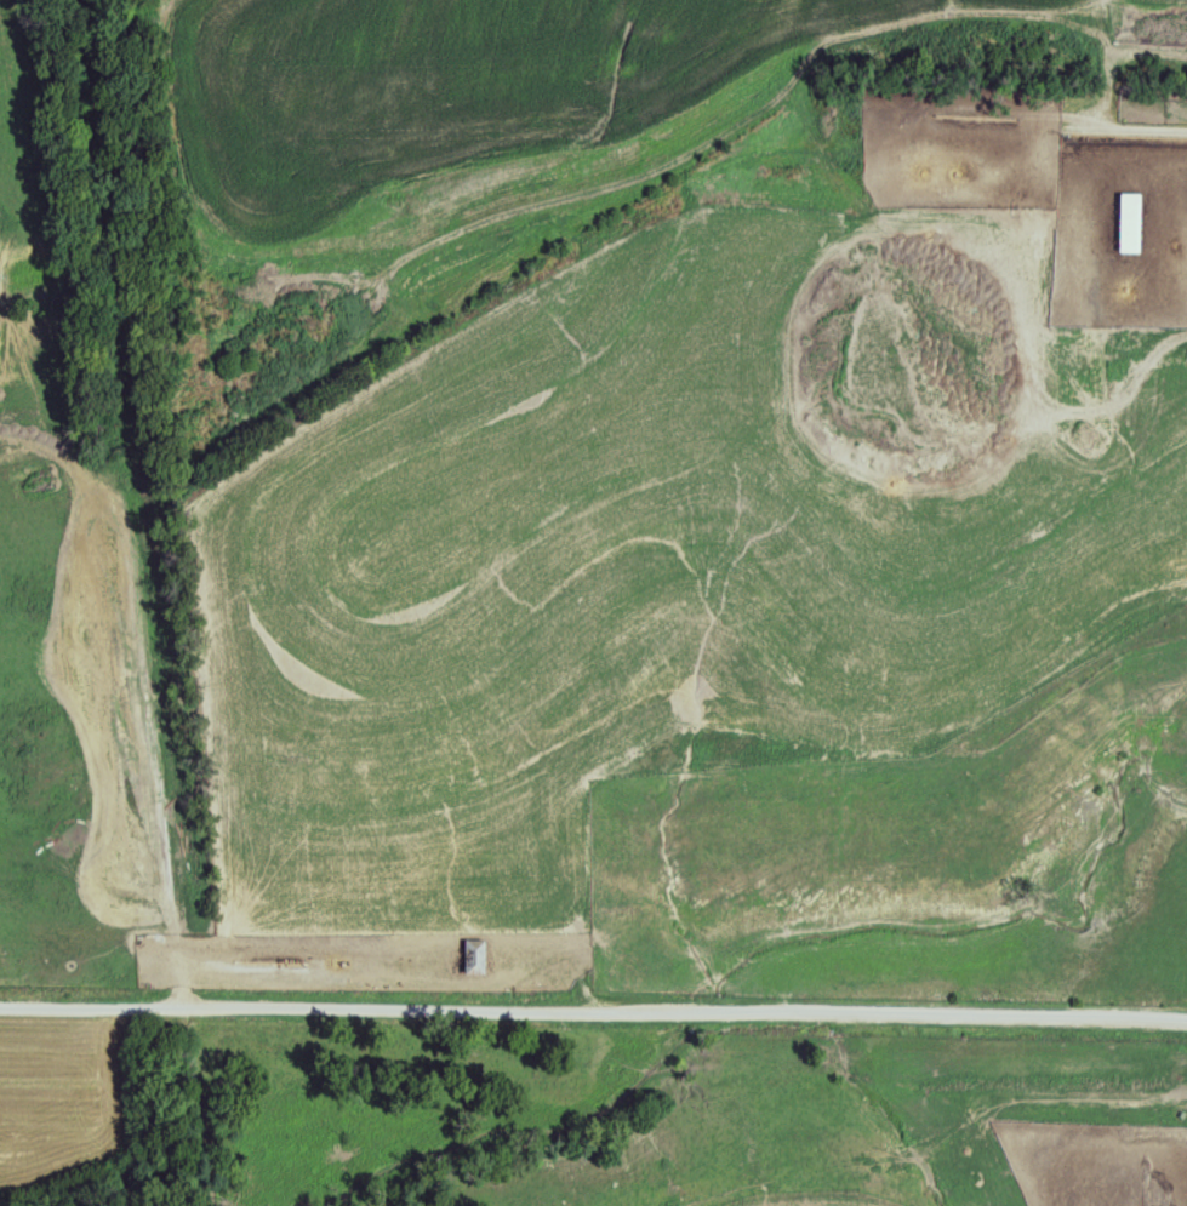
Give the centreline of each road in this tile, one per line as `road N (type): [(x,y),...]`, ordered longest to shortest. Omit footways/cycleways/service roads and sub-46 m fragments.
road 1 (residential): [(1186,1026),(0,1008)]

